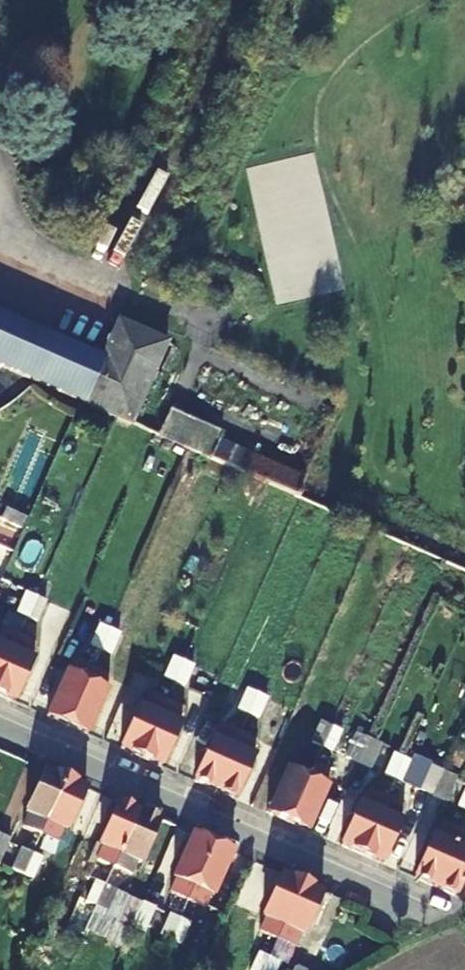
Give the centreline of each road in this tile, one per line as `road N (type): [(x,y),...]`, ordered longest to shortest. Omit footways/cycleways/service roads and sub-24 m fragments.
road 1 (residential): [(0,726),(430,916)]
road 2 (track): [(238,0),(124,263),(97,305)]

